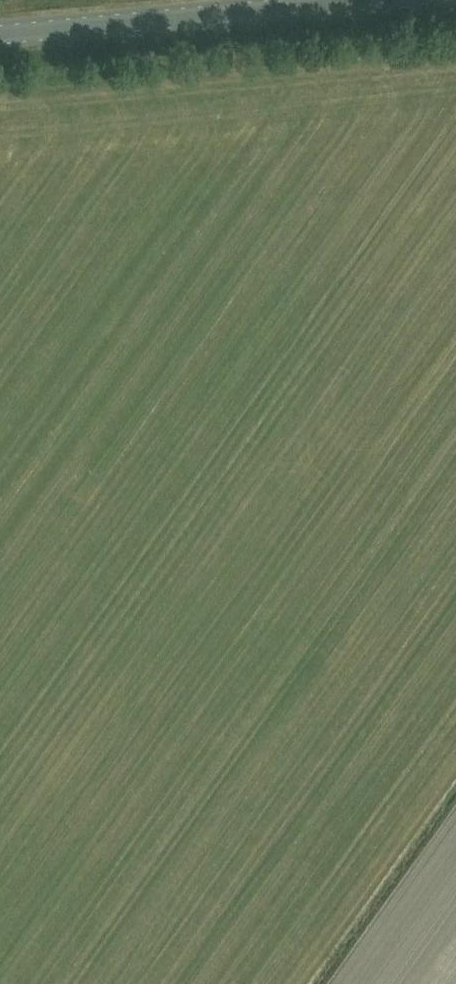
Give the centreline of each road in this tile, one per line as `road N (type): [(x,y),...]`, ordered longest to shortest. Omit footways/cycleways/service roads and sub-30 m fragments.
road 1 (secondary): [(378,0),(0,35)]

